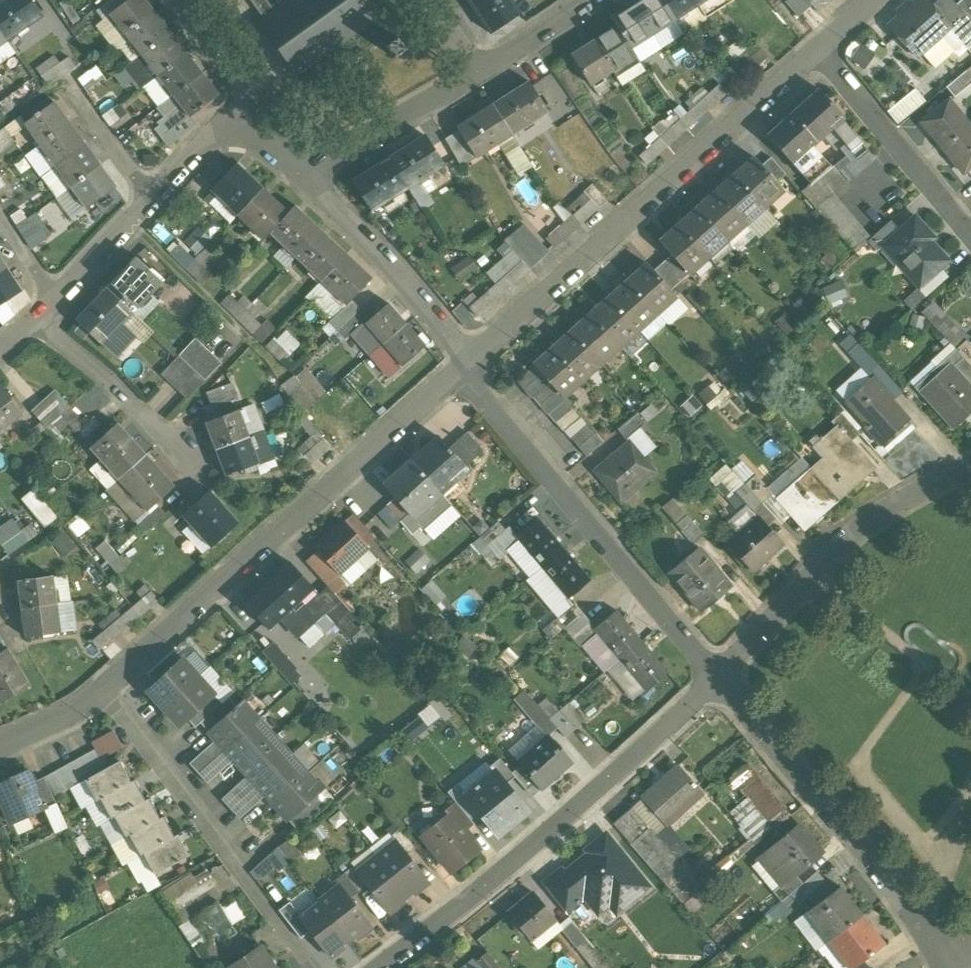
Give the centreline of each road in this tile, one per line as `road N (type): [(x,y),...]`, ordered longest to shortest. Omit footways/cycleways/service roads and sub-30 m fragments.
road 1 (residential): [(104,693),(466,363)]
road 2 (residential): [(466,363),(817,52)]
road 3 (residential): [(713,683),(581,812),(381,967)]
road 4 (residential): [(713,683),(466,363)]
road 5 (residential): [(941,967),(713,683)]
road 6 (residential): [(104,693),(311,967)]
road 7 (residential): [(970,469),(865,526),(713,683)]
road 8 (residential): [(466,363),(304,173)]
road 9 (residential): [(970,234),(817,52)]
road 10 (residential): [(480,73),(304,173)]
road 11 (residential): [(181,460),(40,319)]
road 12 (residential): [(153,201),(68,83)]
road 13 (residential): [(250,114),(172,0)]
road 14 (residential): [(153,201),(59,302)]
road 15 (residential): [(250,114),(153,201)]
road 16 (residential): [(582,0),(480,73)]

